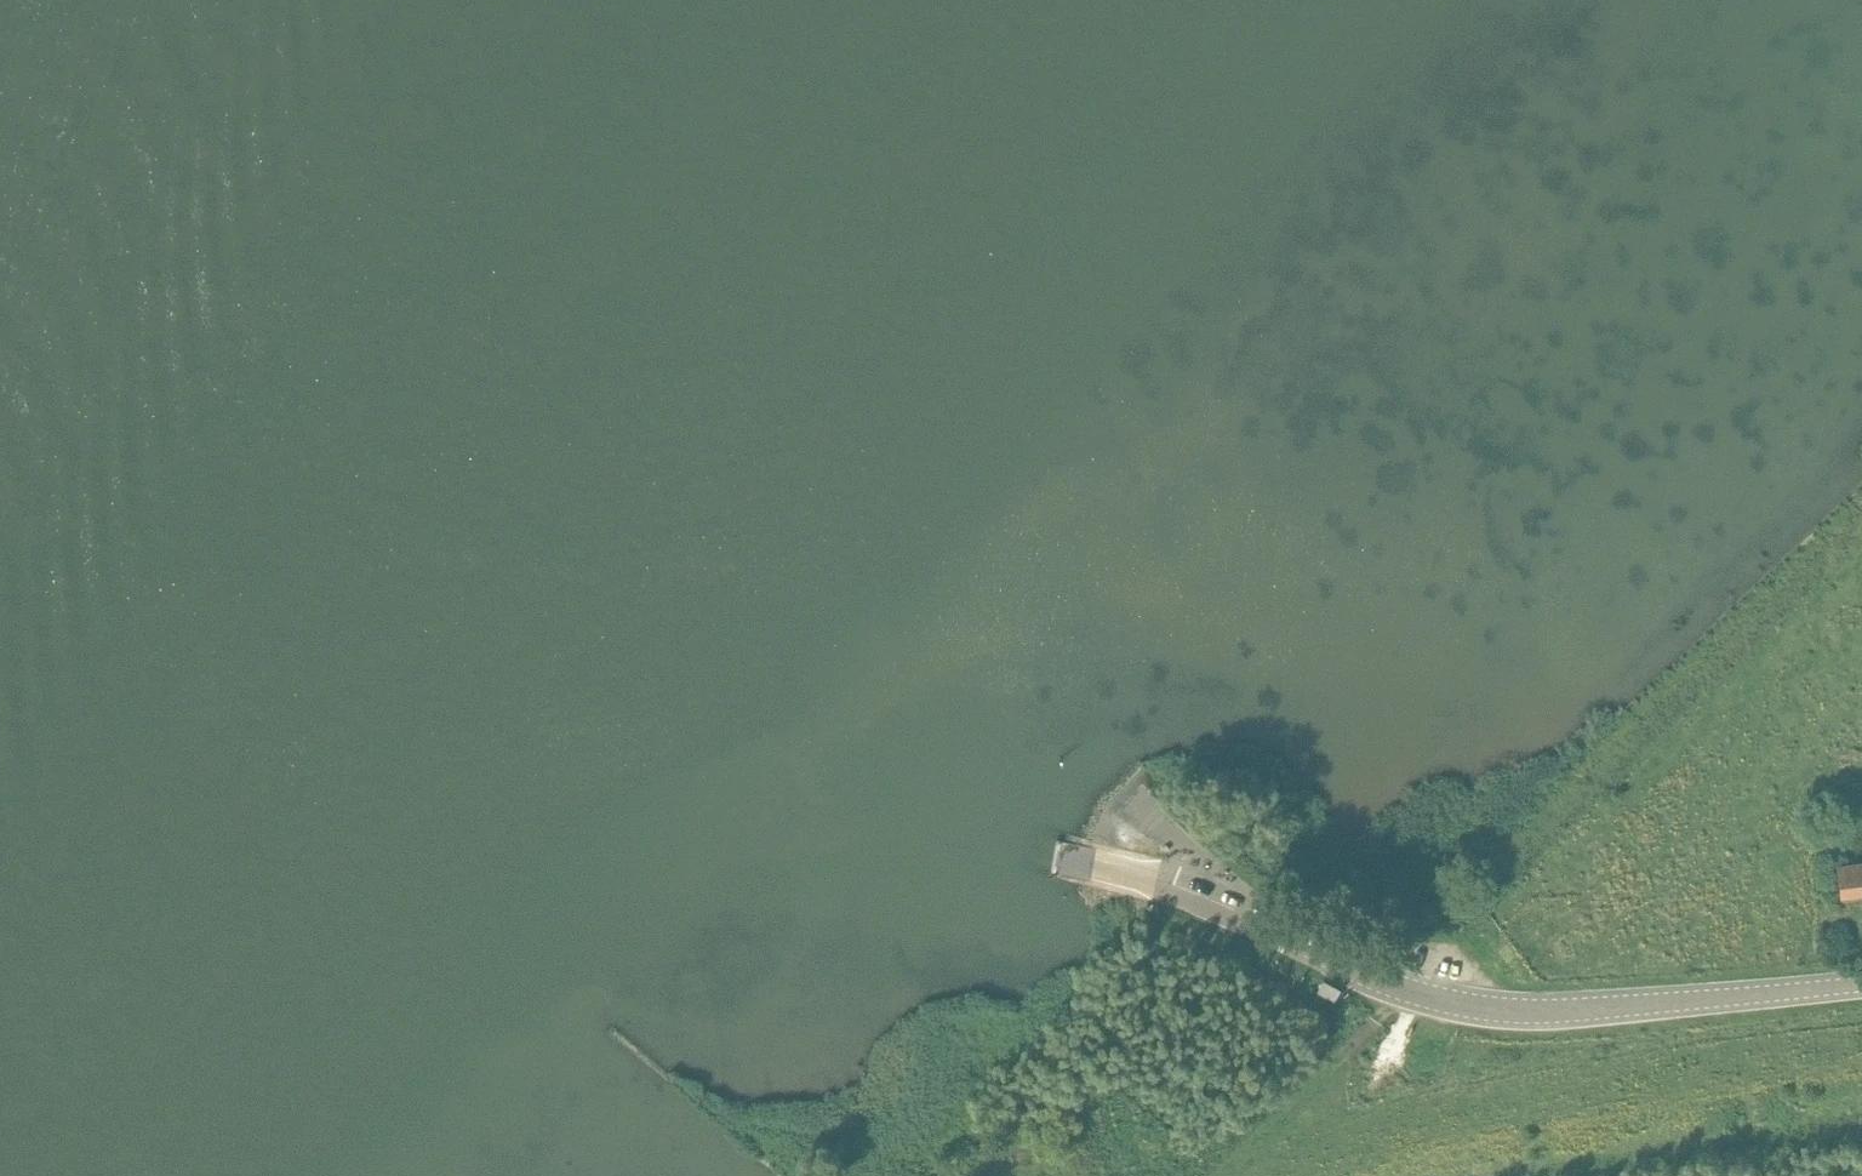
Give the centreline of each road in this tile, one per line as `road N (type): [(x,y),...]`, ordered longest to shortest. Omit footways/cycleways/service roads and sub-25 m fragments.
road 1 (secondary): [(1861,987),(1549,1011),(1475,1010),(1412,995),(1173,889),(1047,856)]

